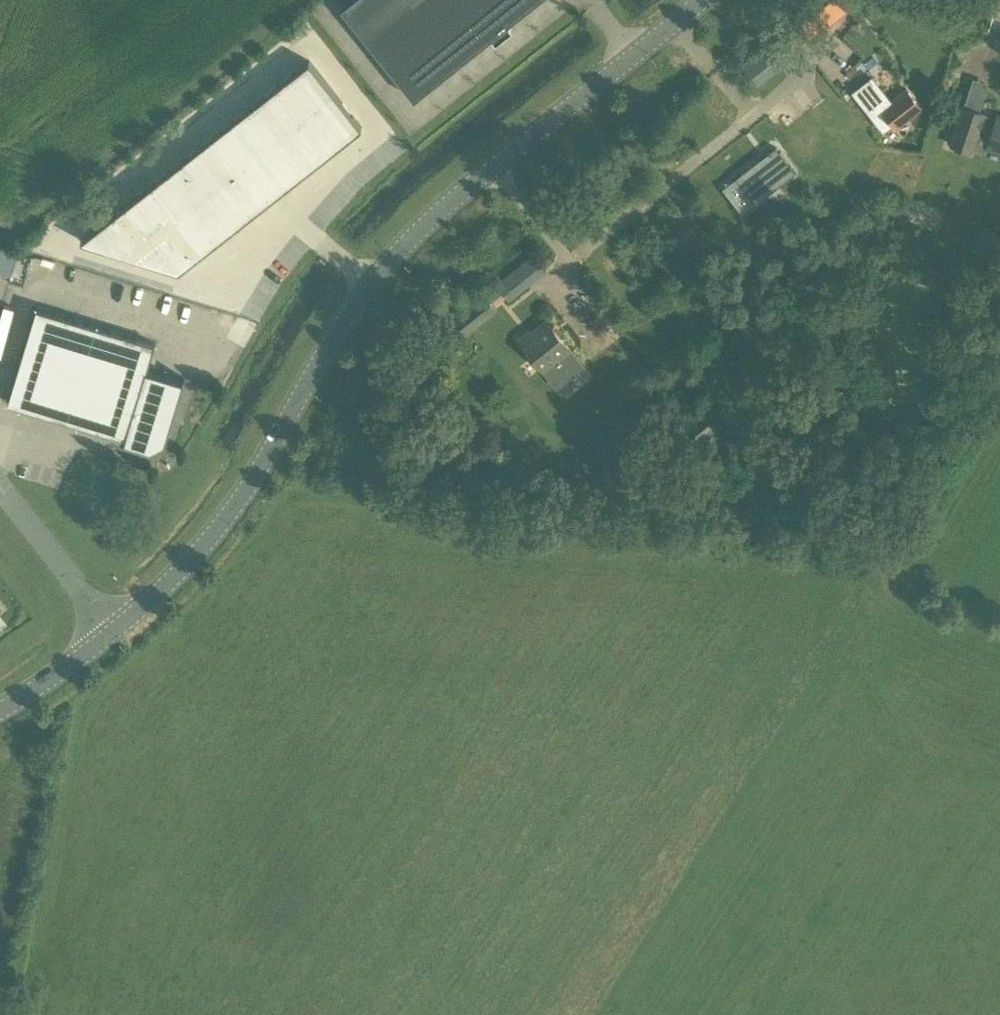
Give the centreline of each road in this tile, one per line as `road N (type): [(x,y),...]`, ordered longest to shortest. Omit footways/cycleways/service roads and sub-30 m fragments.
road 1 (secondary): [(112,634),(236,506),(337,335),(402,248),(700,0)]
road 2 (residential): [(0,489),(112,634)]
road 3 (secondary): [(0,711),(112,634)]

